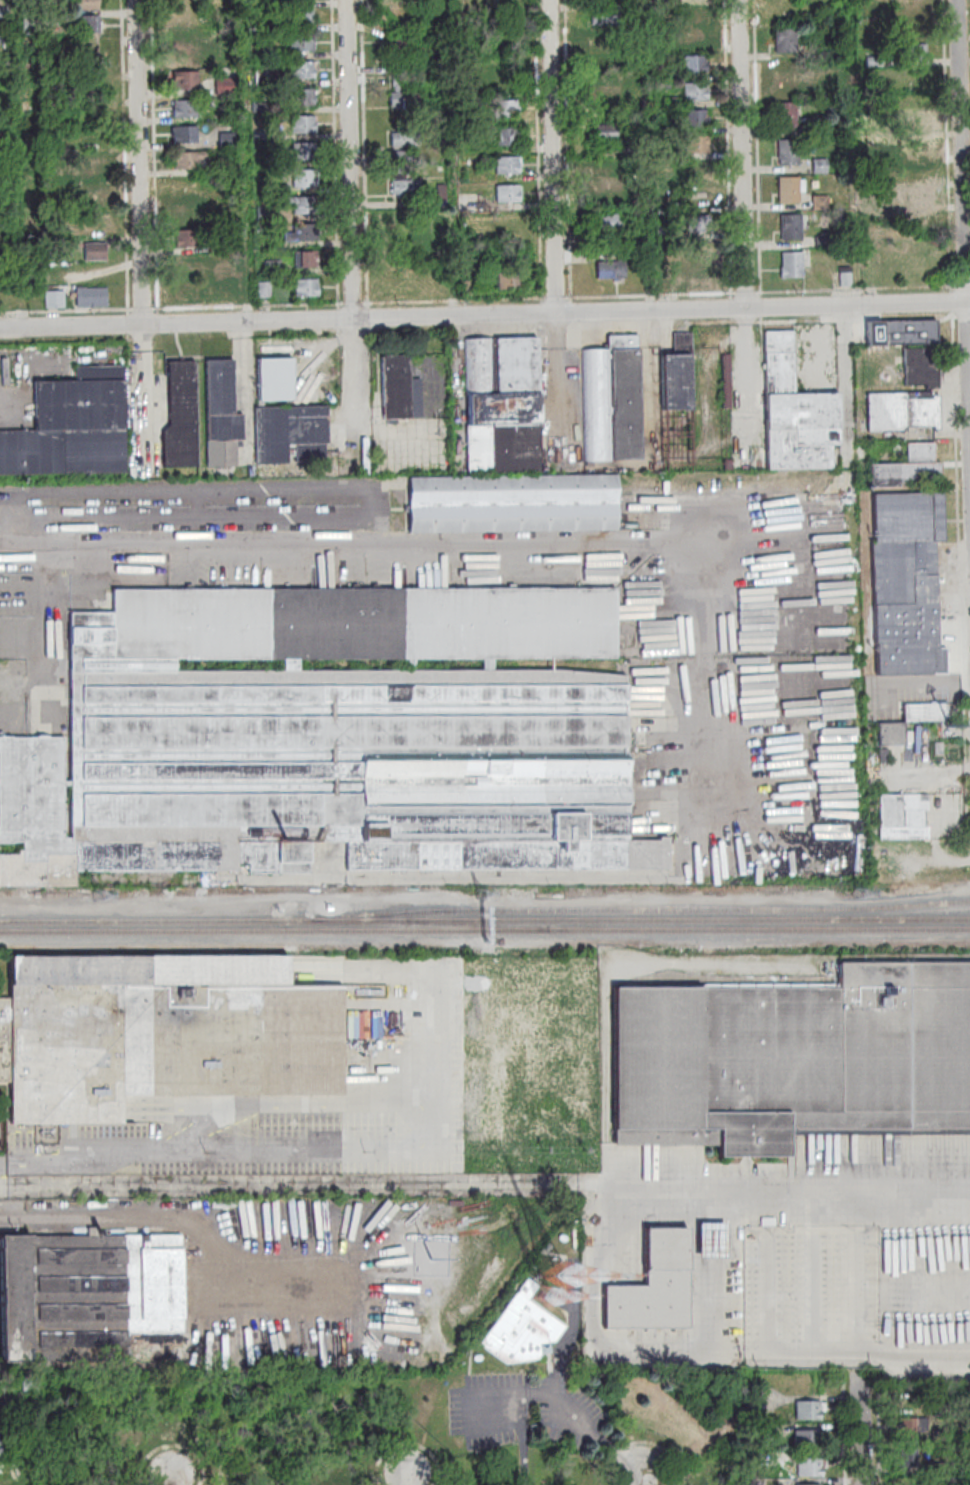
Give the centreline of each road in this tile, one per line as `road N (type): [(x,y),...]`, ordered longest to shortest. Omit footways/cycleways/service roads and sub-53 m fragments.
road 1 (residential): [(969,302),(0,328)]
road 2 (residential): [(143,473),(134,0)]
road 3 (residential): [(969,472),(956,0)]
road 4 (residential): [(351,319),(344,0)]
road 5 (residential): [(554,313),(548,0)]
road 6 (residential): [(744,308),(742,0)]

